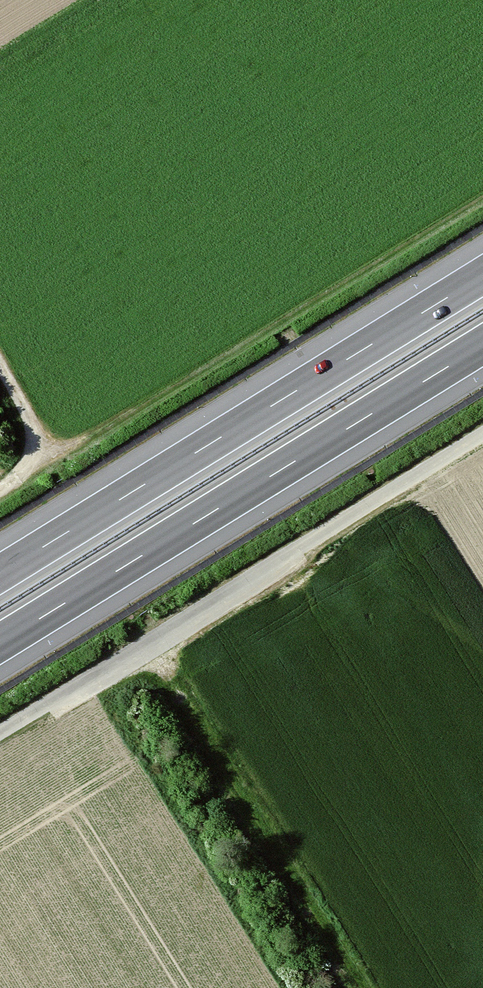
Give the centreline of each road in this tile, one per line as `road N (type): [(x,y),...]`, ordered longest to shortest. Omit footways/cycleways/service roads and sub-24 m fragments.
road 1 (track): [(482,433),(0,732)]
road 2 (motorway): [(0,643),(482,345)]
road 3 (motorway): [(482,275),(0,573)]
road 4 (track): [(0,366),(33,436),(31,456),(0,490)]

